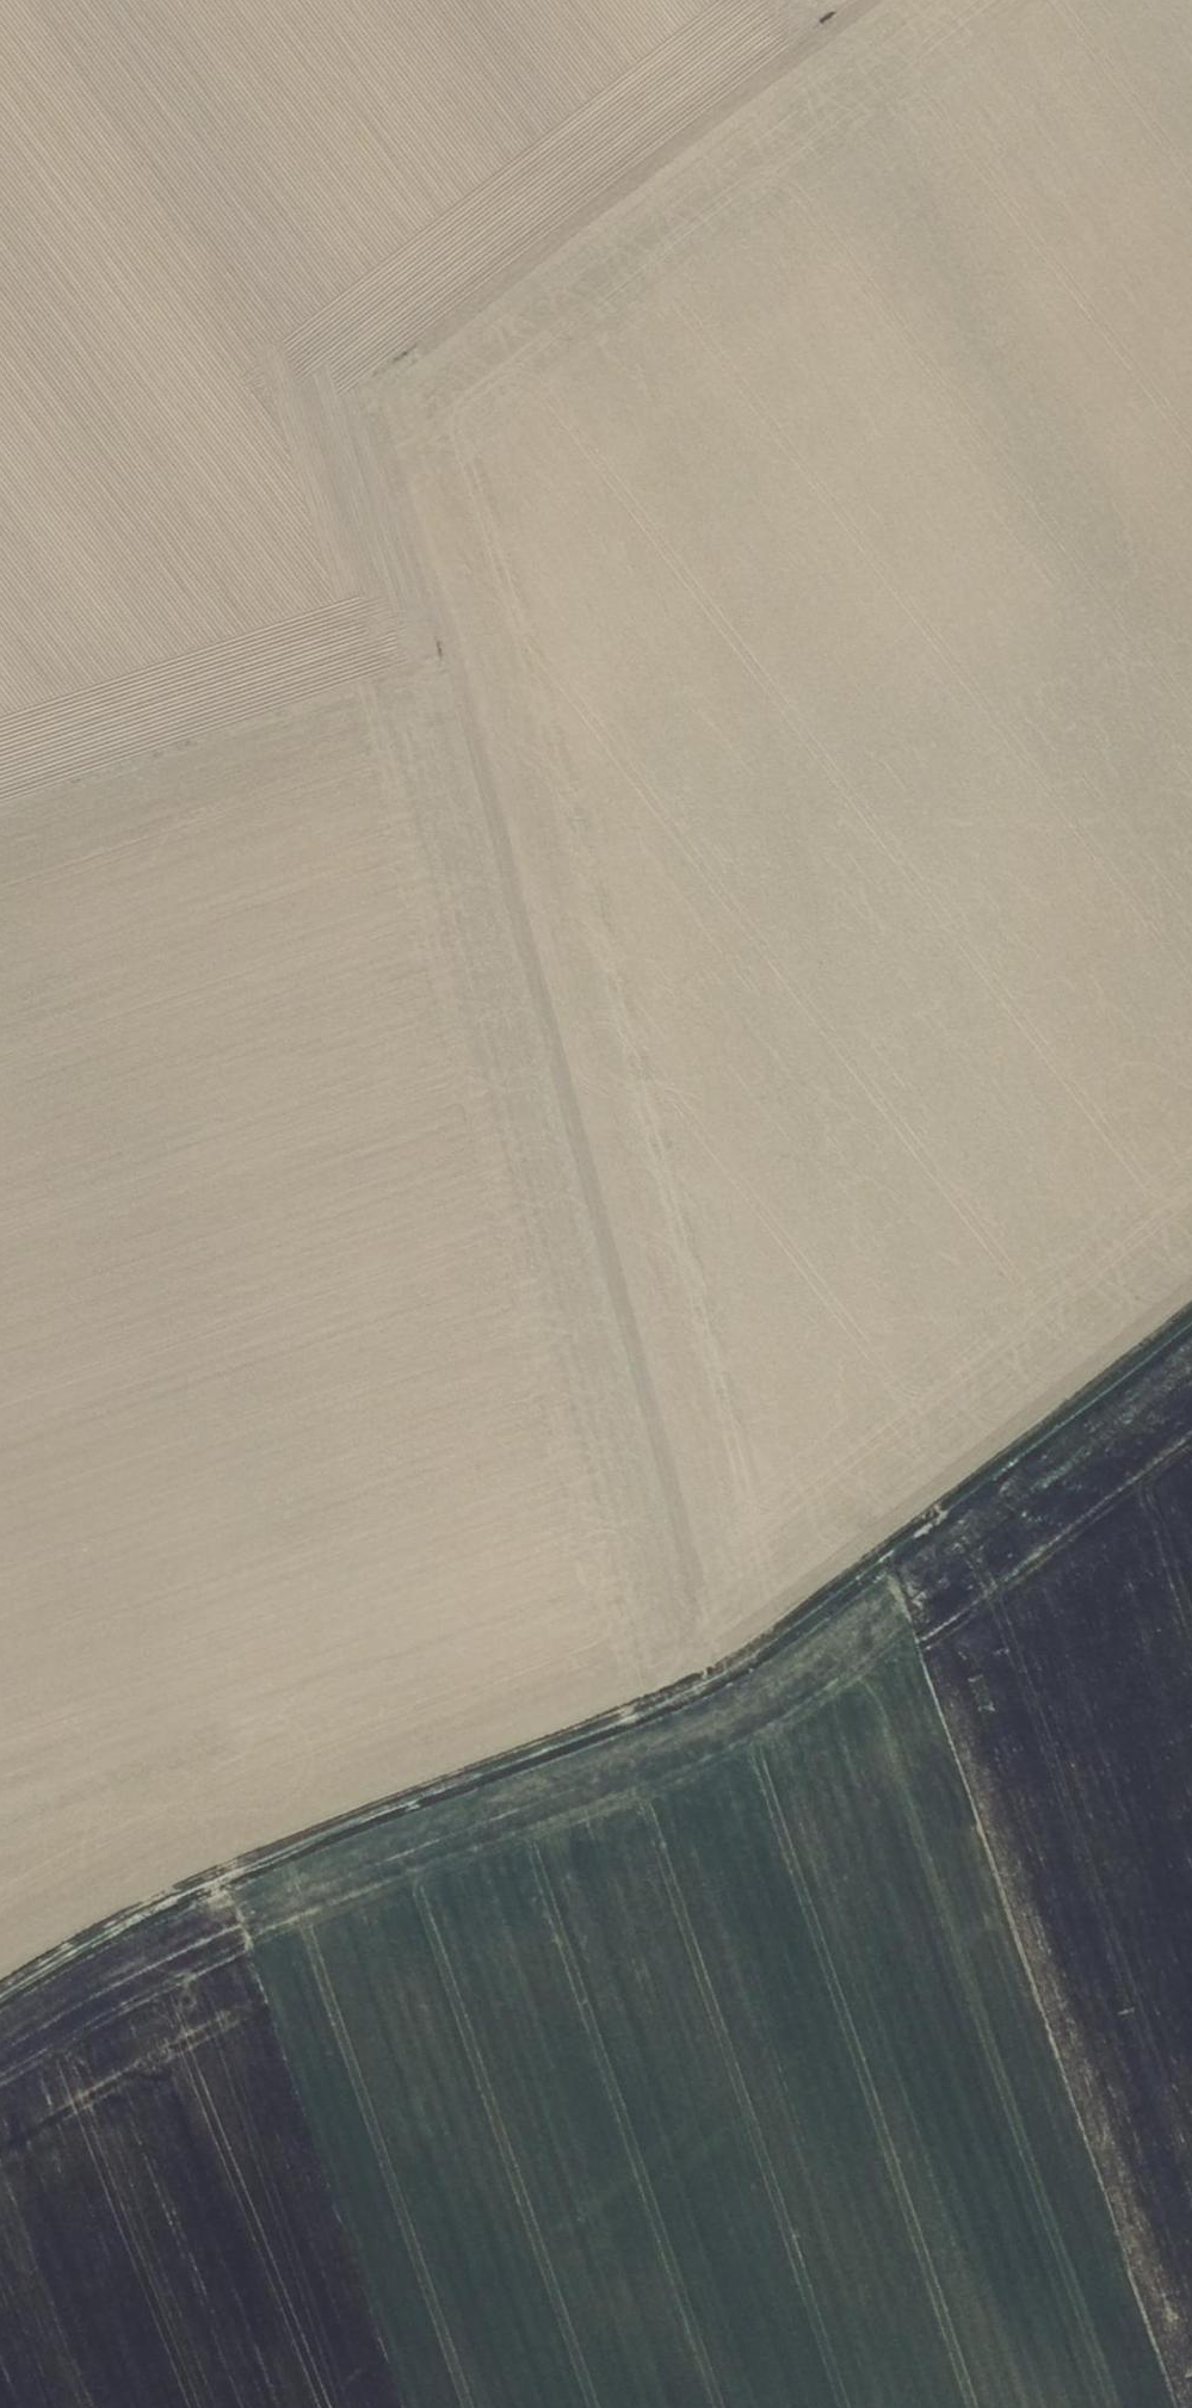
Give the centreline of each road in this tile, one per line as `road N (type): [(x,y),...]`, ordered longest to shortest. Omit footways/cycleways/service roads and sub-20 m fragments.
road 1 (track): [(0,1990),(307,1826),(810,1650),(1191,1348)]

